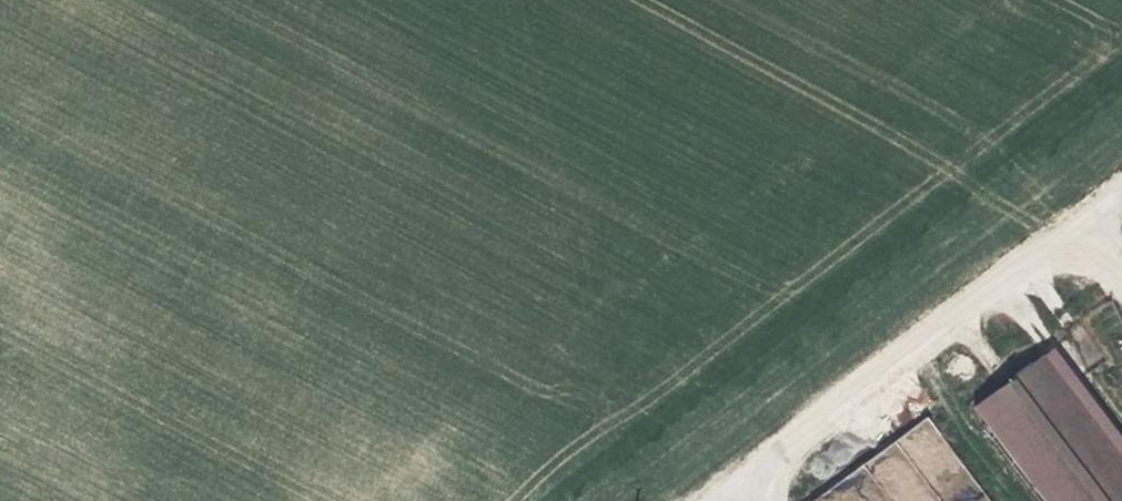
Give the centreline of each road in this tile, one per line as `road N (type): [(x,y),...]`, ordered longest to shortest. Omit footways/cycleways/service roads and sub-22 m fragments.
road 1 (track): [(1065,230),(706,500)]

